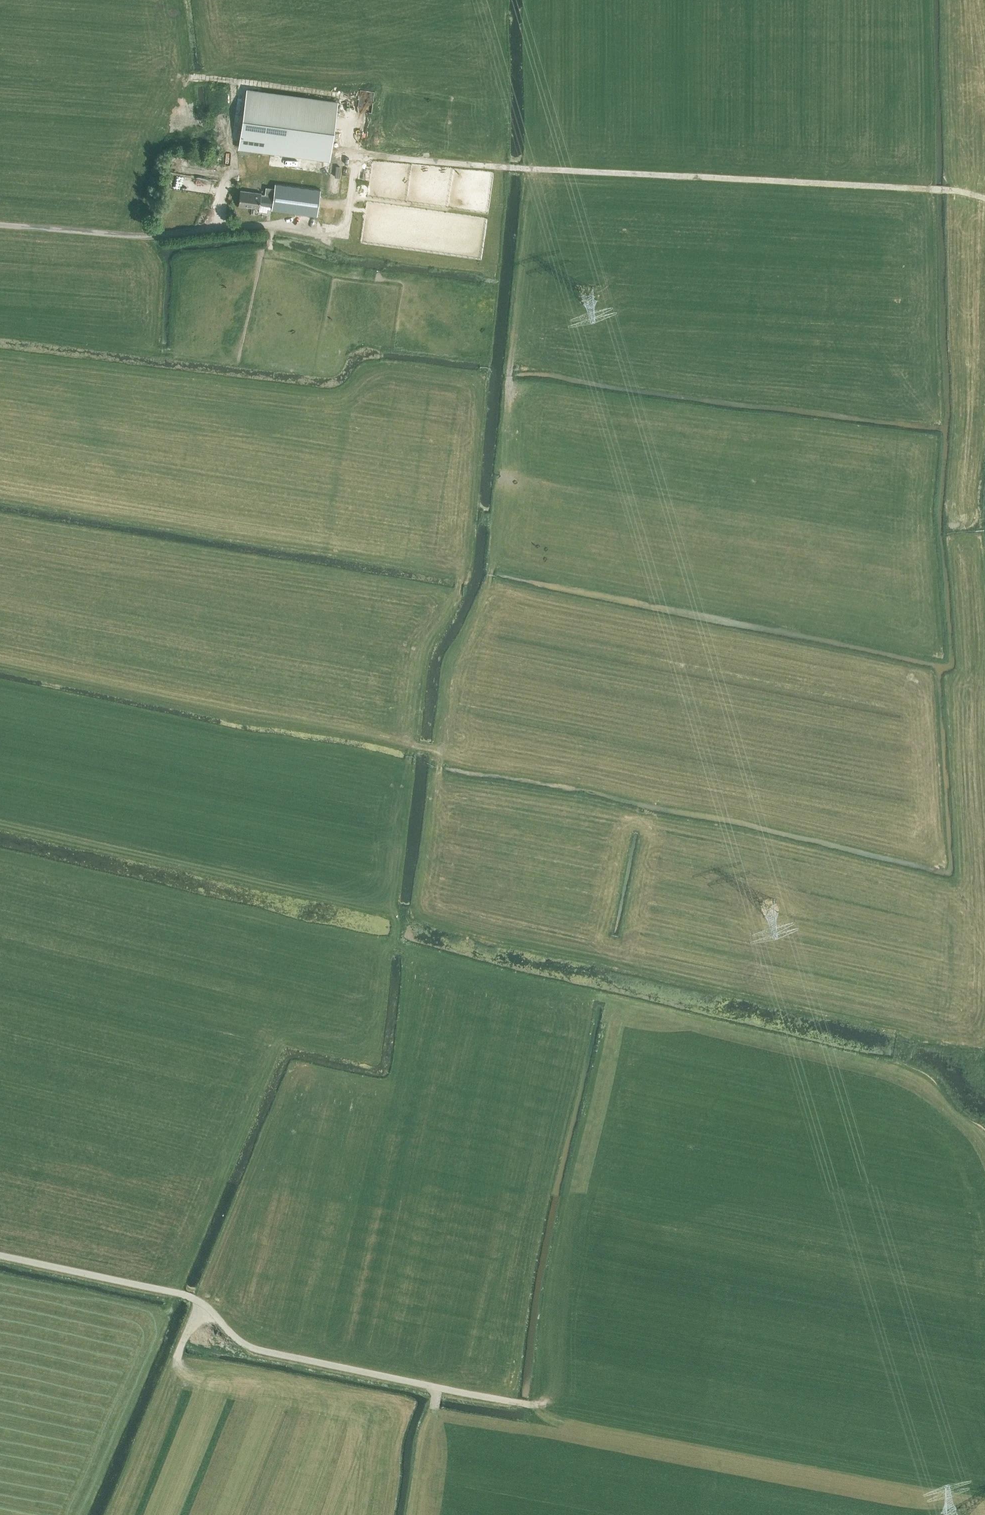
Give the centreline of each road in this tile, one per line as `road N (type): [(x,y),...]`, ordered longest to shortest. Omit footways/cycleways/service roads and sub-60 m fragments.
road 1 (track): [(353,119),(348,151),(385,156),(984,198)]
road 2 (track): [(532,1405),(259,1350),(189,1297),(0,1256)]

